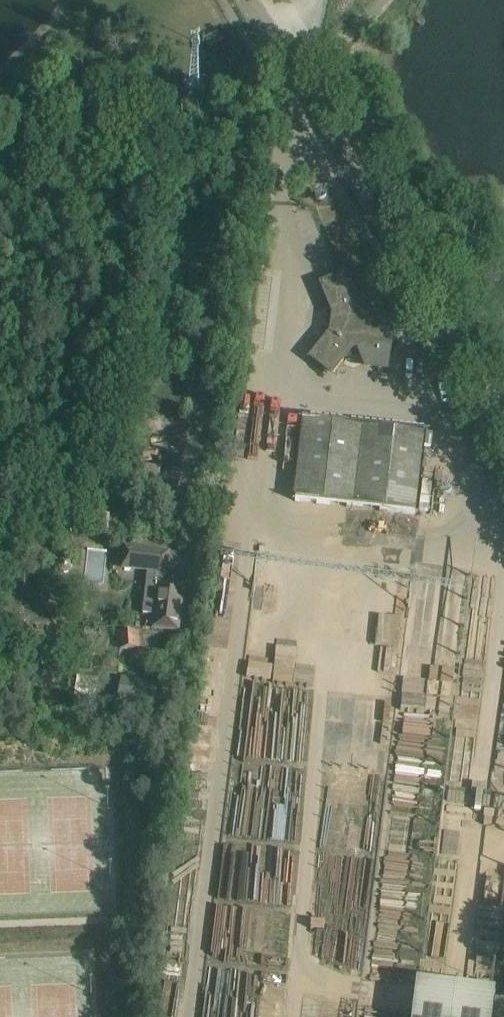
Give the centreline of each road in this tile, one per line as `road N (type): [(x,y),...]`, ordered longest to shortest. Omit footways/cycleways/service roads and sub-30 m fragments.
road 1 (unclassified): [(320,118),(258,170),(241,204),(207,349),(192,510)]
road 2 (tertiary): [(503,416),(320,118)]
road 3 (tertiary): [(320,118),(248,0)]

